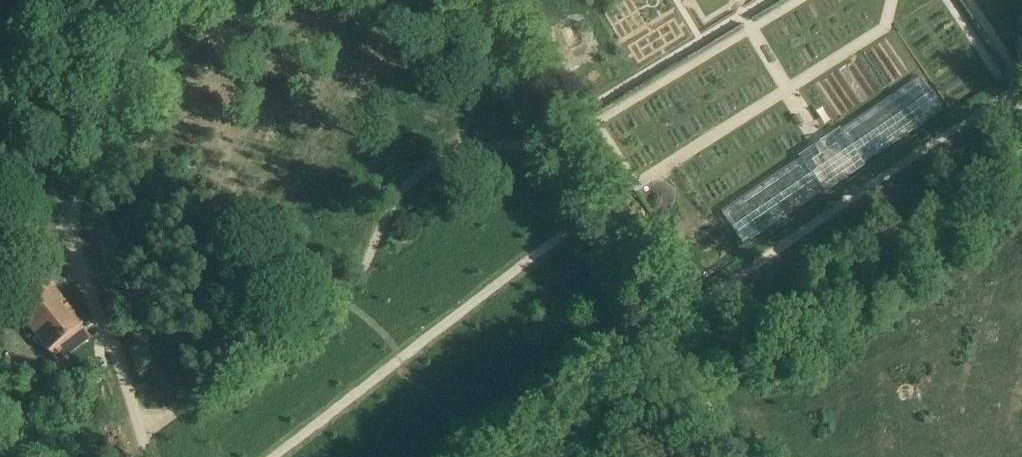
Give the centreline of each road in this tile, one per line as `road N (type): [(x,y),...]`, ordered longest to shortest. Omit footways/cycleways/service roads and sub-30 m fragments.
road 1 (track): [(663,332),(473,0)]
road 2 (track): [(73,230),(83,193),(125,134),(151,79),(269,0)]
road 3 (track): [(146,456),(116,341),(73,230)]
road 4 (track): [(479,456),(663,332)]

